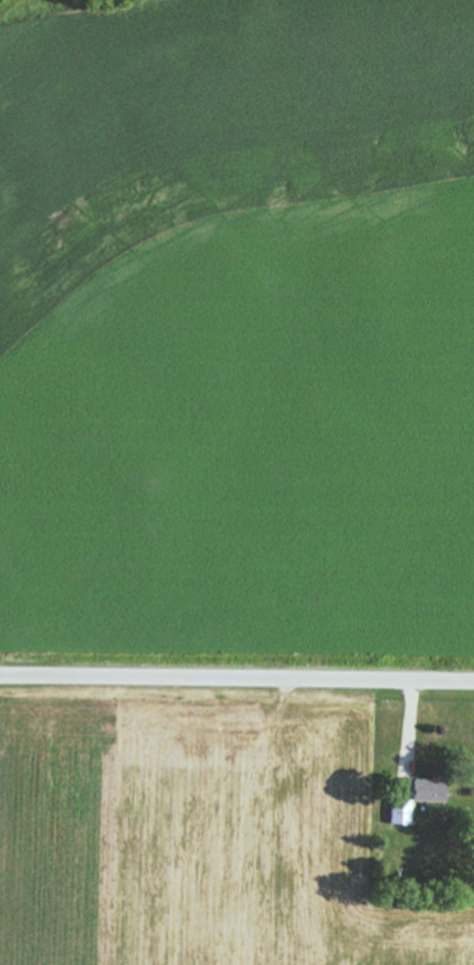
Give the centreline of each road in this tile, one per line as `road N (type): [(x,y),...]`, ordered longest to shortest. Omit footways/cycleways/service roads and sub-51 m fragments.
road 1 (residential): [(473,681),(0,676)]

